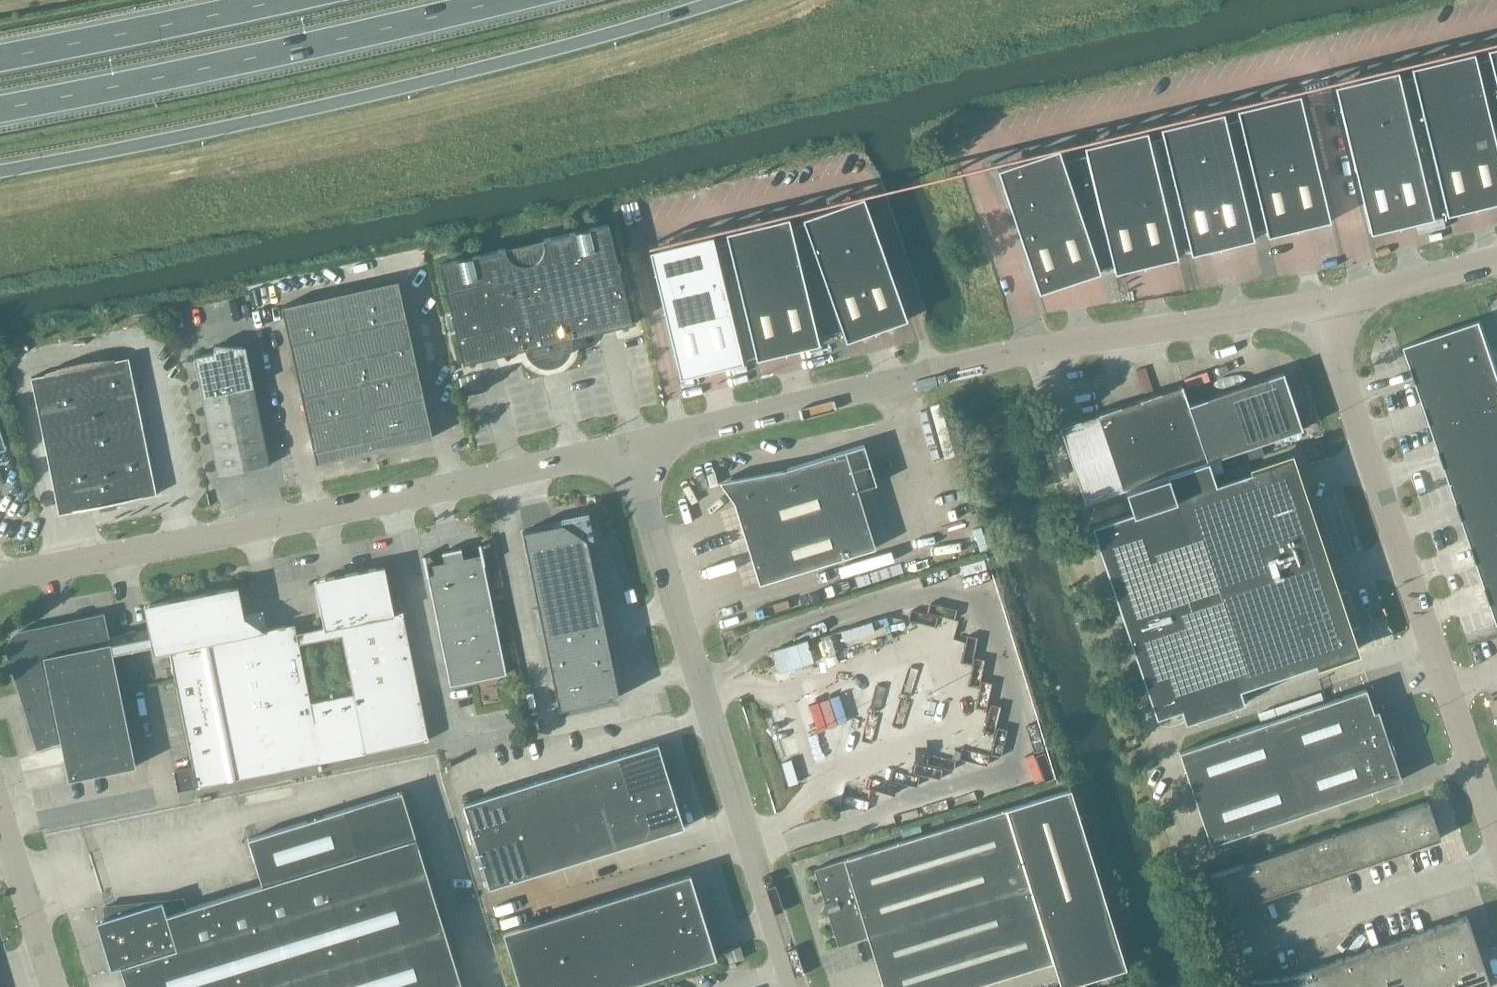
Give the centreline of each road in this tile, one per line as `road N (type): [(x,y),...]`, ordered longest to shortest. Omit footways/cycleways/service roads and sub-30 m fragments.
road 1 (trunk): [(0,172),(520,61),(721,0)]
road 2 (unclassified): [(625,447),(1039,346),(1317,306)]
road 3 (unclassified): [(0,579),(625,447)]
road 4 (unclassified): [(793,986),(625,447)]
road 5 (unclassified): [(1496,837),(1317,306)]
road 6 (trunk): [(0,106),(499,0)]
road 7 (trunk): [(274,0),(0,54)]
road 8 (unclassified): [(56,986),(0,807)]
road 9 (unclassified): [(1317,306),(1496,258)]

